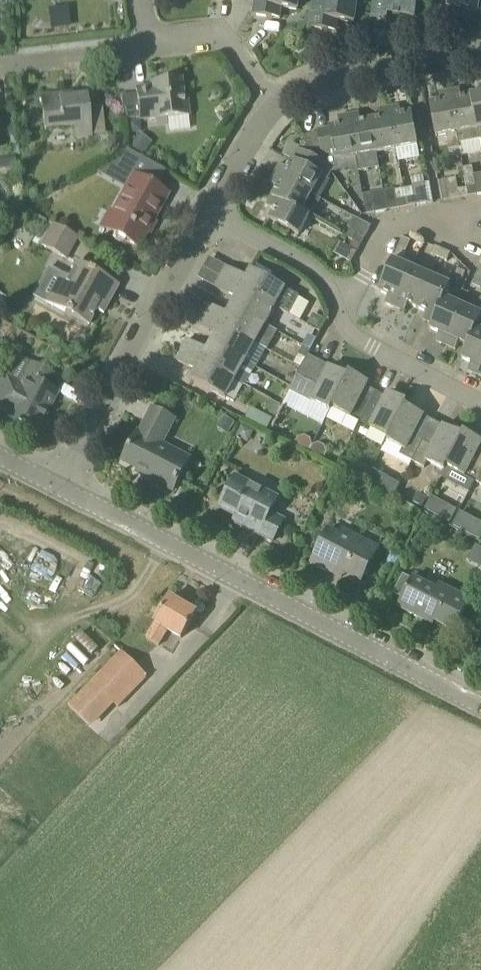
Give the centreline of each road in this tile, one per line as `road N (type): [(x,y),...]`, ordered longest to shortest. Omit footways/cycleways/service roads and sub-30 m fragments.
road 1 (tertiary): [(480,709),(55,488)]
road 2 (residential): [(480,399),(364,337),(315,267),(210,218)]
road 3 (residential): [(55,488),(210,218)]
road 4 (residential): [(272,104),(292,89),(480,52)]
road 5 (residential): [(272,104),(237,50),(213,39),(150,43)]
road 6 (residential): [(0,63),(150,43)]
road 7 (residential): [(210,218),(272,104)]

